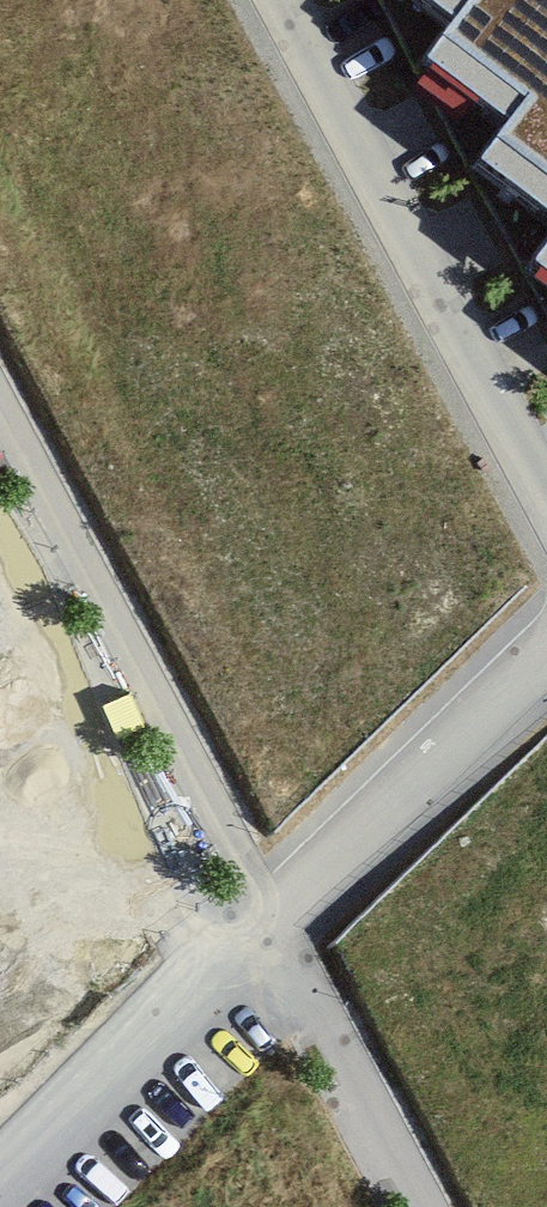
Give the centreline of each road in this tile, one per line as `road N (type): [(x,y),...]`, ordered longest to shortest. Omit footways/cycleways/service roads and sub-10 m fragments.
road 1 (residential): [(279,944),(0,428)]
road 2 (residential): [(273,0),(546,515)]
road 3 (residential): [(279,944),(4,1206)]
road 4 (residential): [(546,678),(279,944)]
road 5 (residential): [(279,944),(424,1206)]

